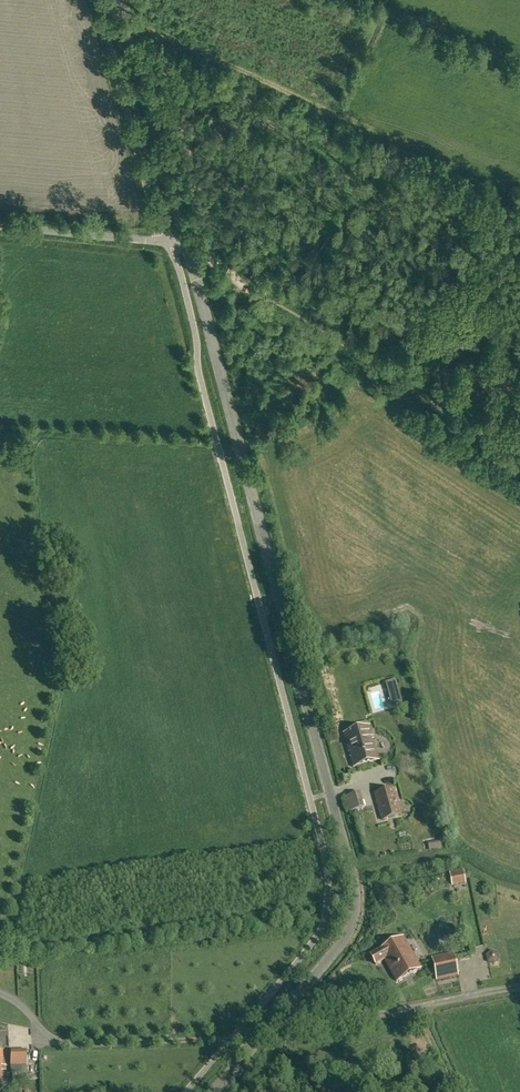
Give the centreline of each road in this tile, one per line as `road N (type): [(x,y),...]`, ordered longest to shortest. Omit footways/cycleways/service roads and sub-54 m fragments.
road 1 (tertiary): [(213,1091),(335,950),(352,923),(355,895),(184,242)]
road 2 (track): [(519,460),(184,242)]
road 3 (track): [(261,1036),(60,1042),(43,1035),(24,1003),(0,993)]
road 4 (track): [(261,1036),(519,989)]
road 5 (tertiary): [(184,242),(120,0)]
road 6 (unclassified): [(0,227),(184,242)]

